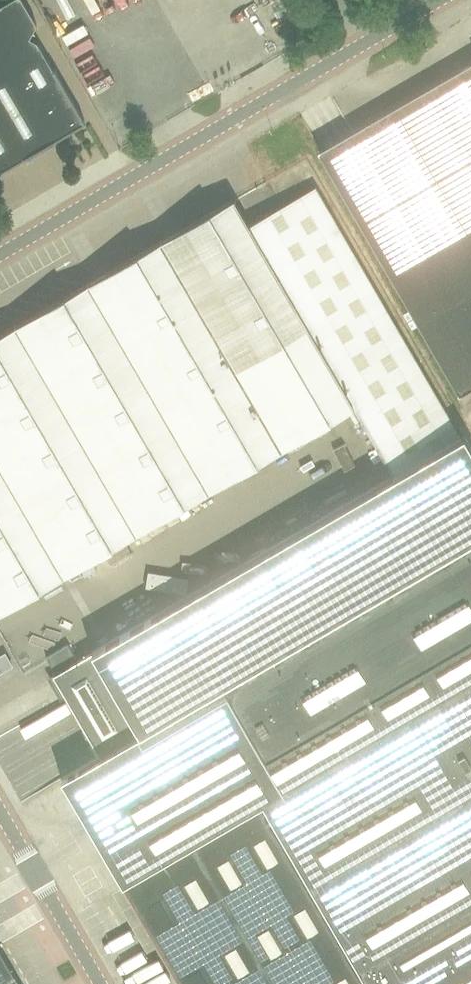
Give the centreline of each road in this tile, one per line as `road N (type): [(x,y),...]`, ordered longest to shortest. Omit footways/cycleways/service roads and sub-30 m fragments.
road 1 (unclassified): [(0,257),(440,0)]
road 2 (unclassified): [(98,983),(0,814)]

